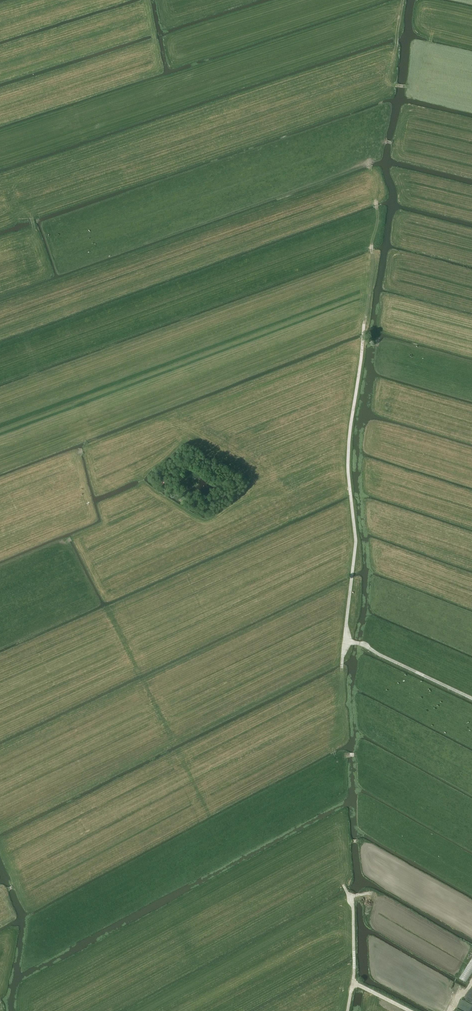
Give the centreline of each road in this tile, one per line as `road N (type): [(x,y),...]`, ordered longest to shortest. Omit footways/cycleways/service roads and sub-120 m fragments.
road 1 (track): [(341,669),(356,542),(348,440),(363,341)]
road 2 (track): [(363,341),(377,210),(370,162)]
road 3 (track): [(471,699),(343,642)]
road 4 (track): [(347,1010),(354,958),(352,903),(343,884)]

